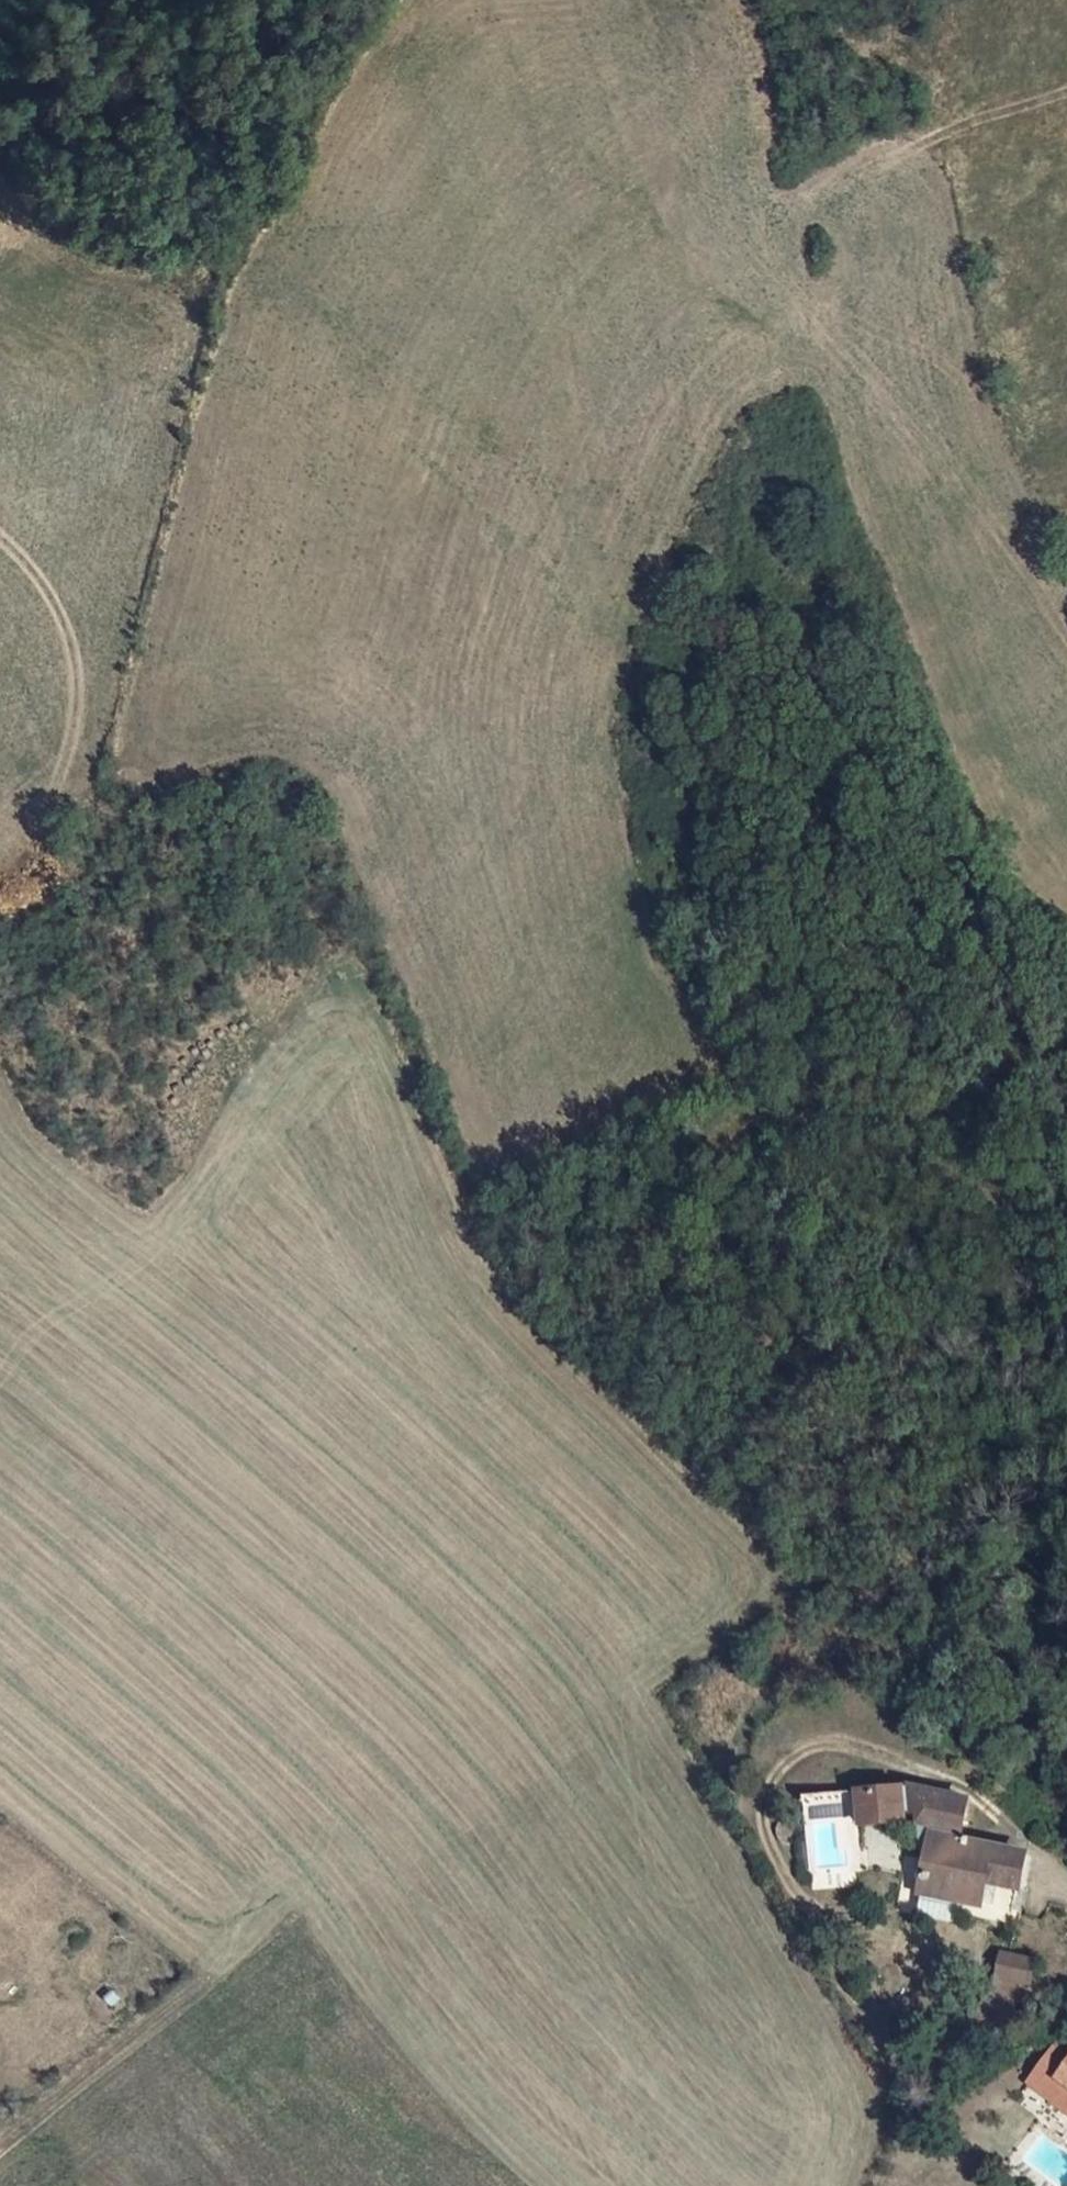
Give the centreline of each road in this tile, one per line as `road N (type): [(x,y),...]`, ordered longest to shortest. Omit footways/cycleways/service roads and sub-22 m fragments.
road 1 (track): [(0,2145),(201,1981)]

